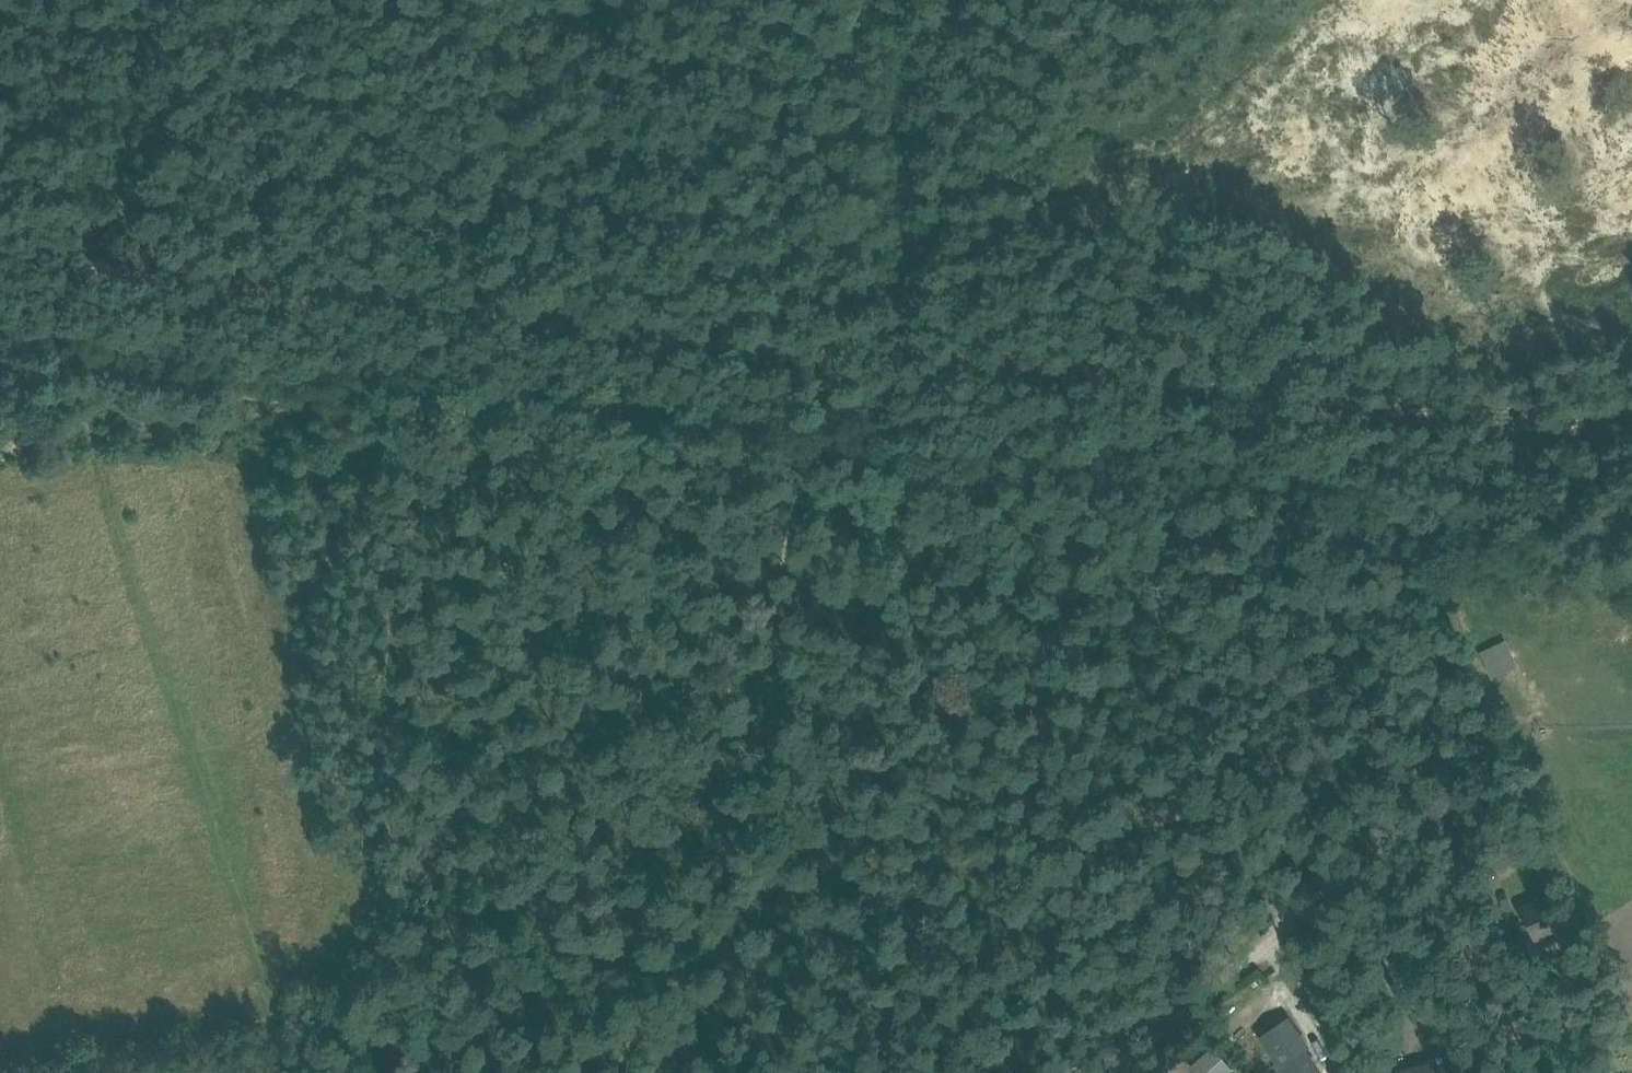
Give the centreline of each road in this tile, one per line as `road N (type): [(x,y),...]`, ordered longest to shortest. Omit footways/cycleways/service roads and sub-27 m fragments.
road 1 (residential): [(1110,1072),(1436,803)]

